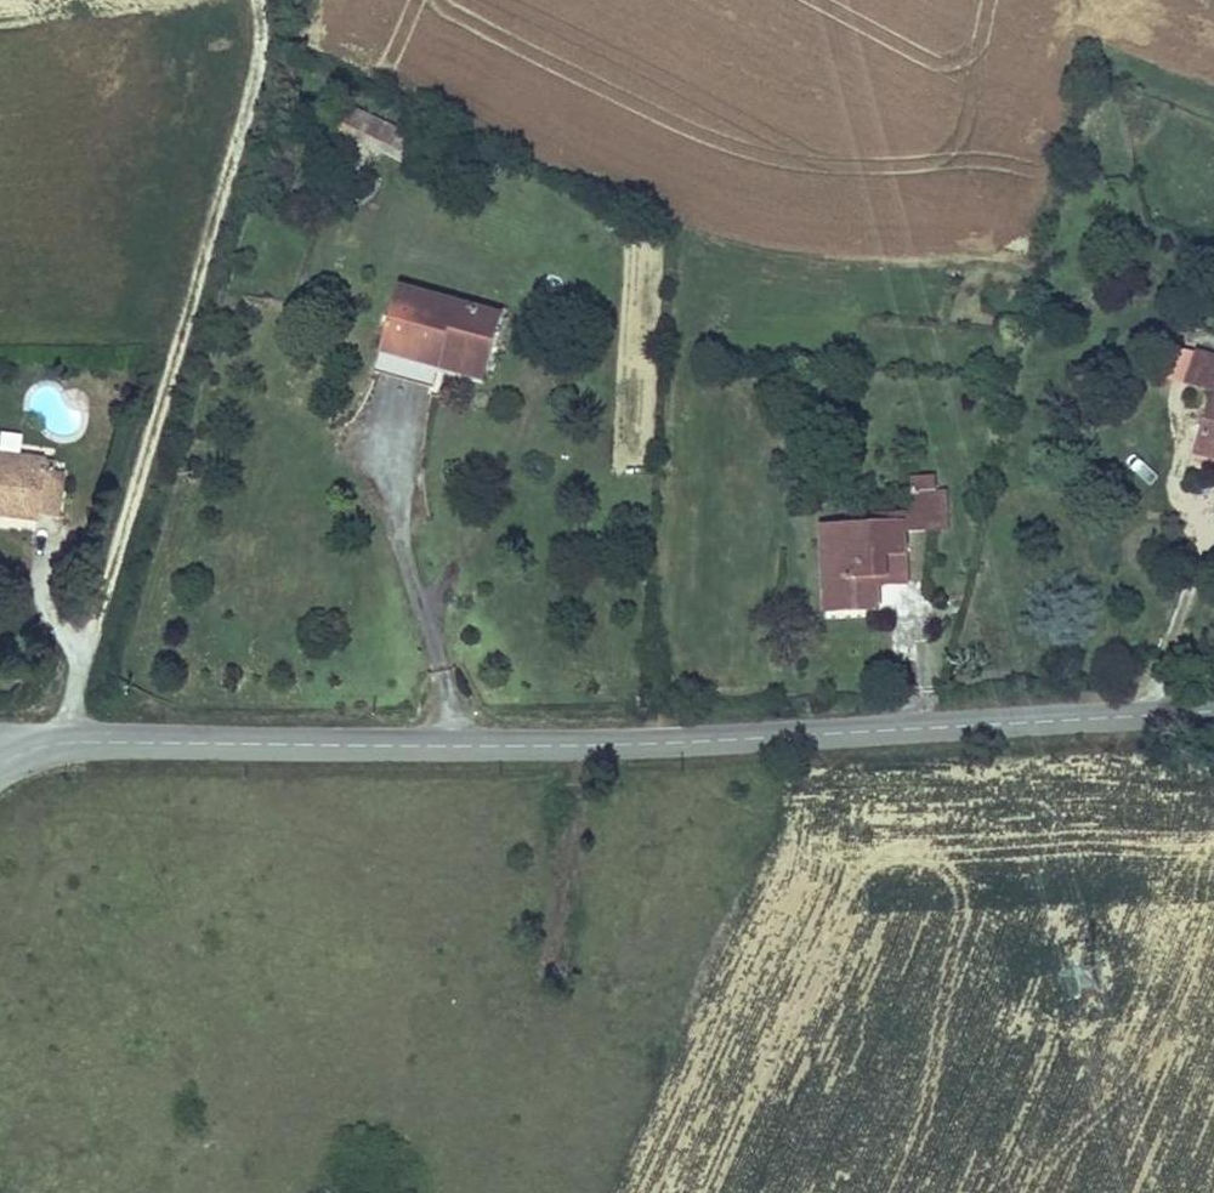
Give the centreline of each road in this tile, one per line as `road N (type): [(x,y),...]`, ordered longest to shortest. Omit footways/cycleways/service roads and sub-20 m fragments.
road 1 (unclassified): [(0,765),(55,742),(640,743),(1213,711)]
road 2 (track): [(55,742),(241,139),(262,54),(257,0)]

